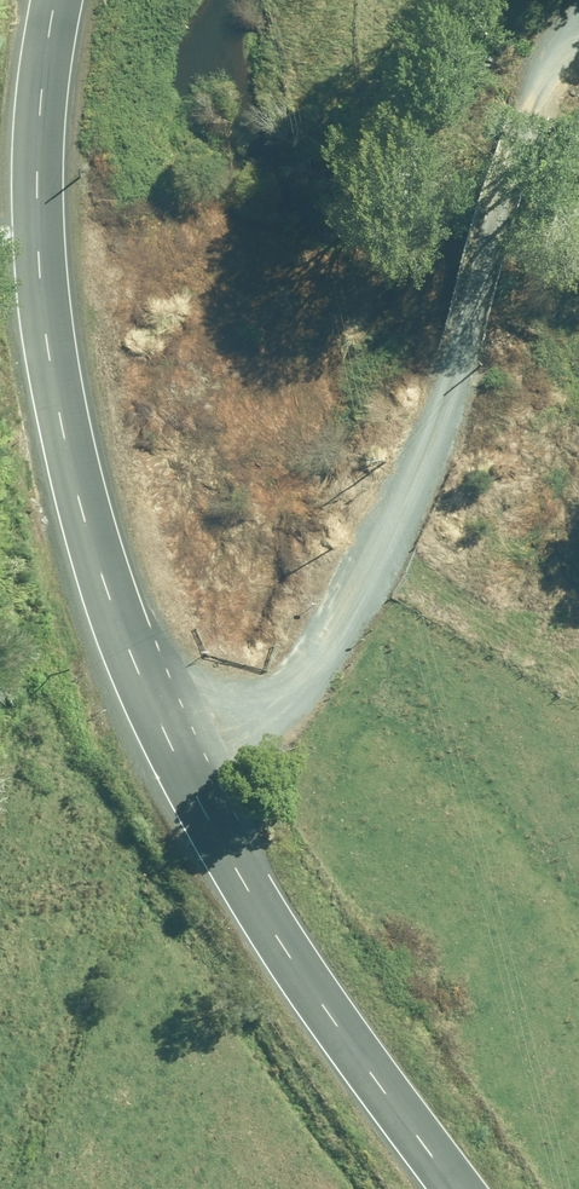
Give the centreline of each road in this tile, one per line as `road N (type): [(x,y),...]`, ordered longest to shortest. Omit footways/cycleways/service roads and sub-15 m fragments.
road 1 (unclassified): [(184,778),(273,717),(416,489),(565,56),(578,46)]
road 2 (tertiary): [(54,0),(38,99),(43,323),(98,561),(184,778)]
road 3 (tertiary): [(184,778),(331,1021),(456,1188)]

